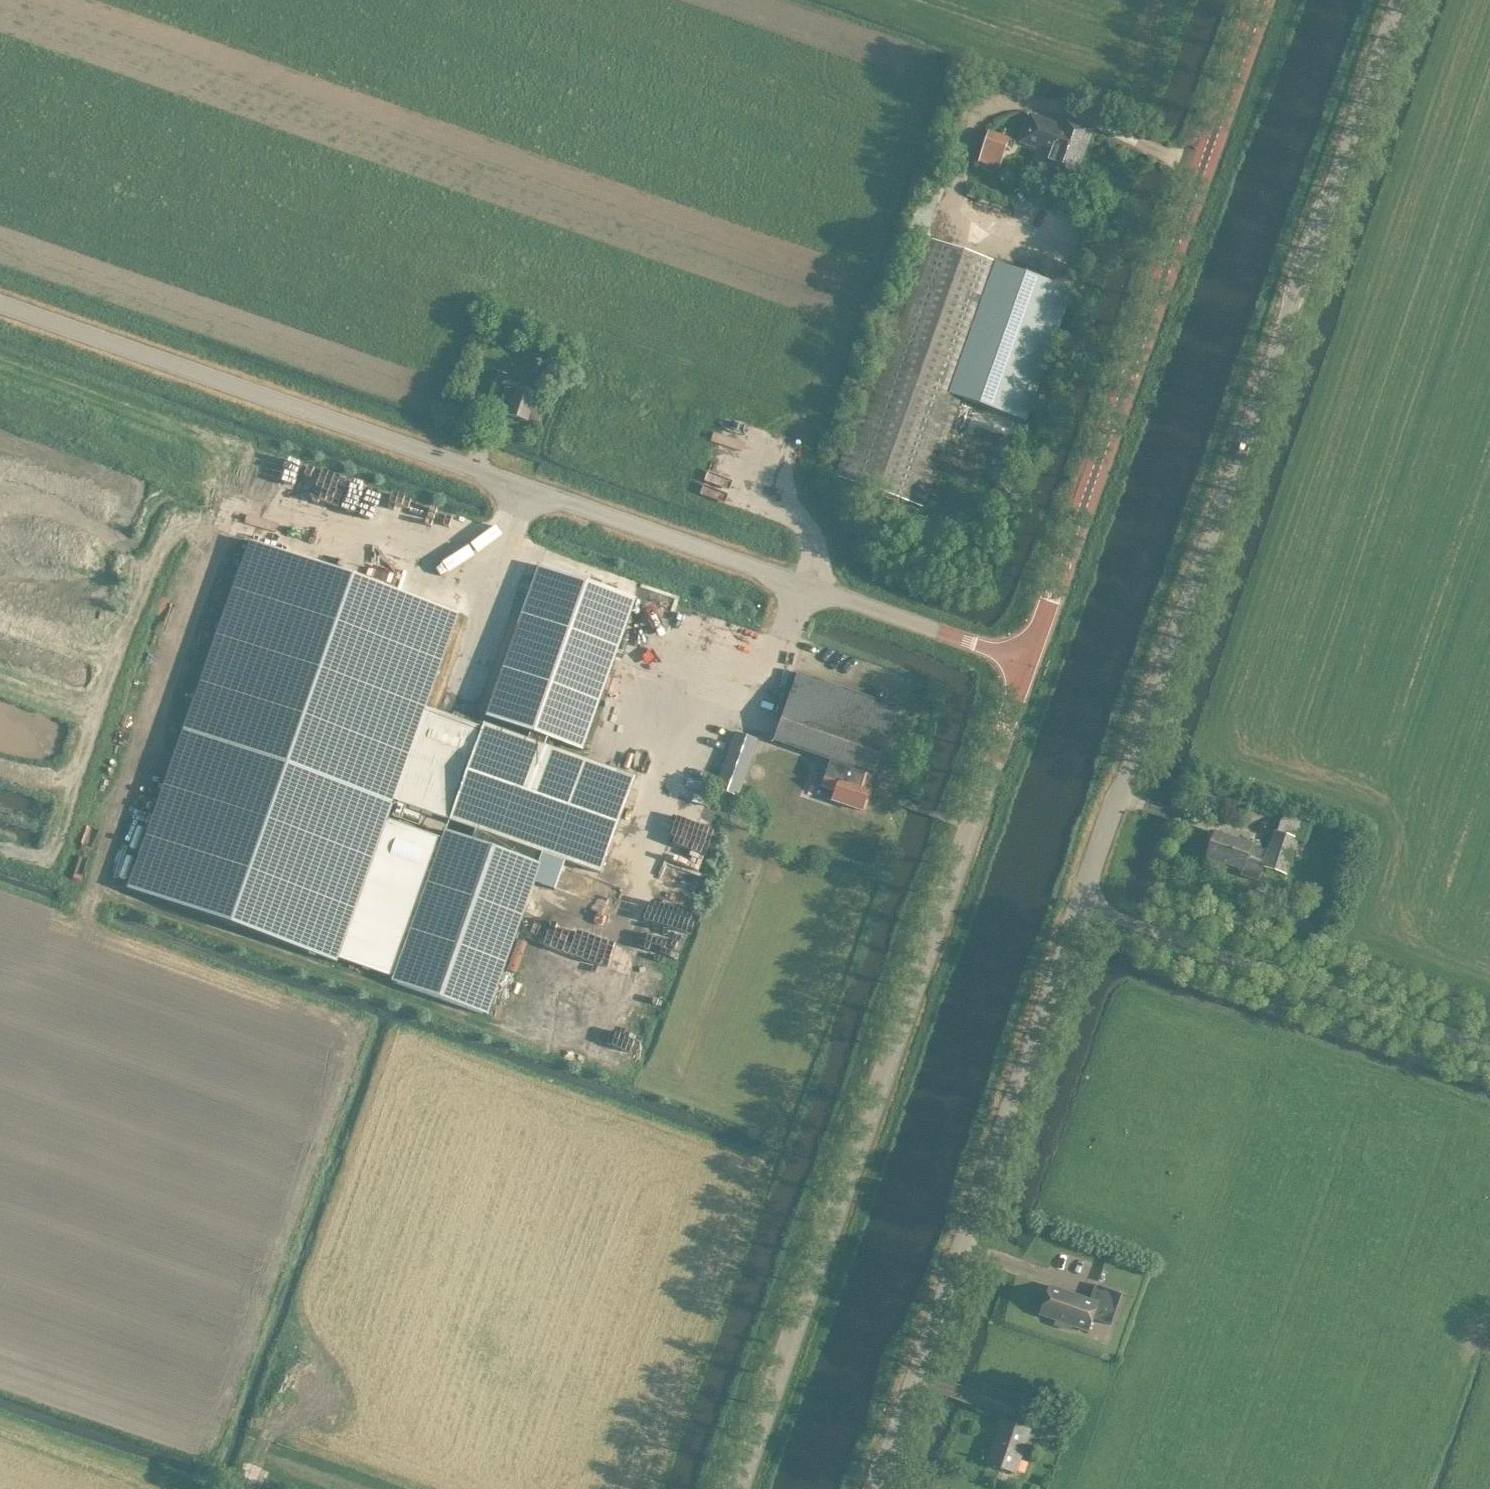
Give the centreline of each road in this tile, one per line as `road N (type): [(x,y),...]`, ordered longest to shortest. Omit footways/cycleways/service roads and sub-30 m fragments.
road 1 (unclassified): [(877,1488),(1400,0)]
road 2 (unclassified): [(1033,662),(0,302)]
road 3 (tertiary): [(737,1488),(1033,662)]
road 4 (tertiary): [(1033,662),(1263,0)]

